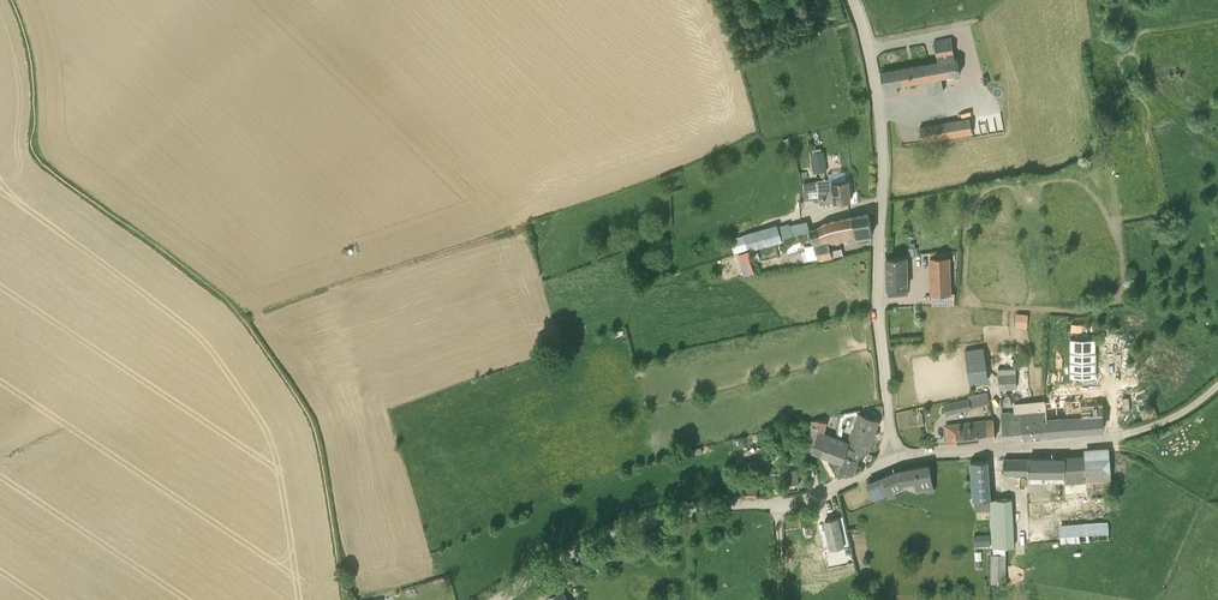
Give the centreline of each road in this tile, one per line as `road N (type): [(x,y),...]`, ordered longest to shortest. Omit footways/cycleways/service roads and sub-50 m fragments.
road 1 (unclassified): [(890,462),(878,310),(880,120),(853,0)]
road 2 (unclassified): [(499,599),(646,523),(715,507),(789,502),(890,462)]
road 3 (unclassified): [(890,462),(1119,435),(1181,413),(1217,384)]

